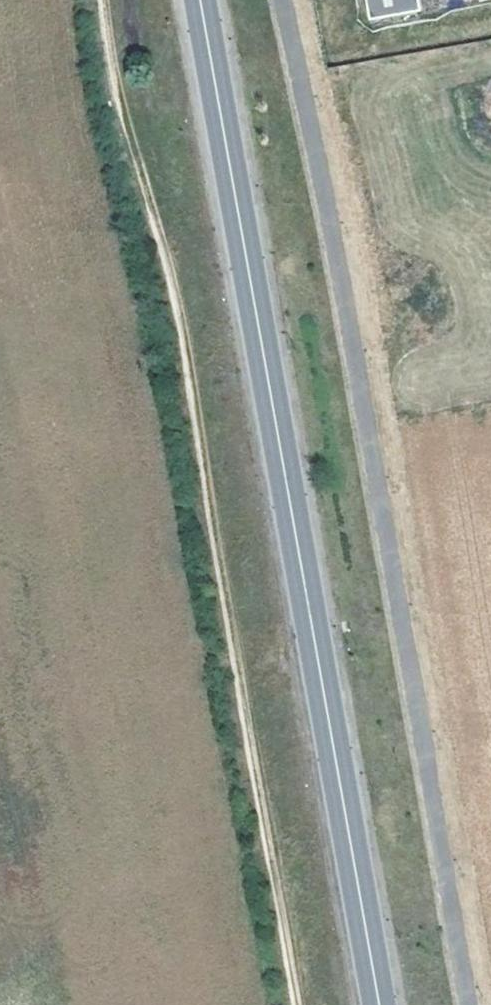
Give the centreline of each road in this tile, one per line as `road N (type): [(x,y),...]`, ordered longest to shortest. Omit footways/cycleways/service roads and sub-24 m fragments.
road 1 (track): [(98,0),(117,124),(158,245),(184,362),(294,1004)]
road 2 (primary): [(379,1004),(201,0)]

